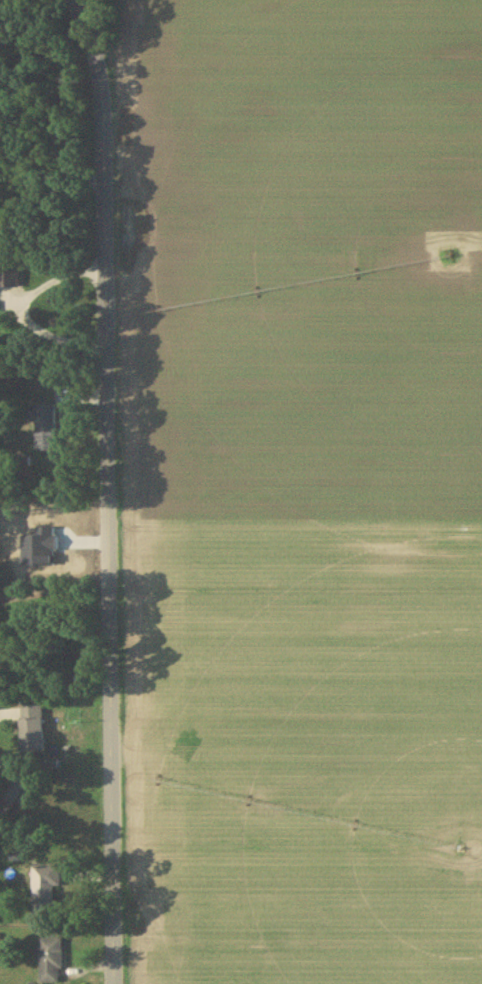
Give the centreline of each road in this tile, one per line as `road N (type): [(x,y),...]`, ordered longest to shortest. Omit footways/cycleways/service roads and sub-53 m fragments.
road 1 (tertiary): [(113,983),(103,130),(96,61),(71,0)]

